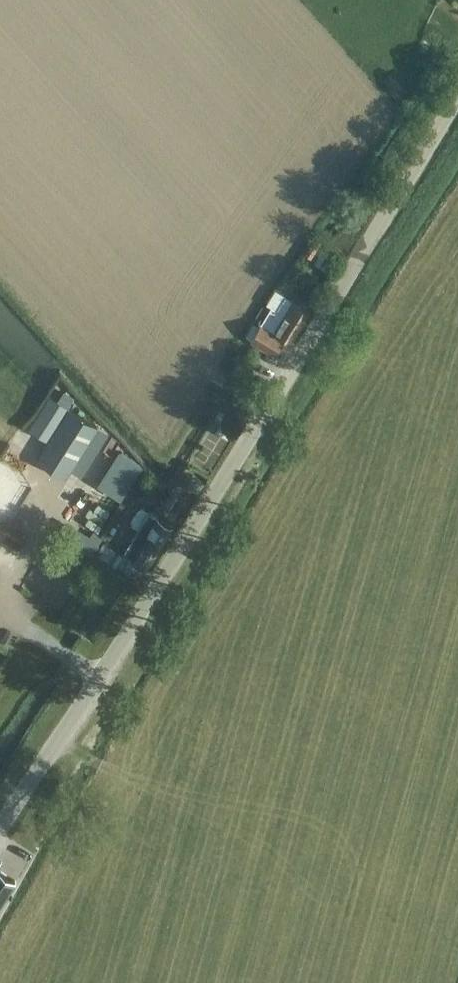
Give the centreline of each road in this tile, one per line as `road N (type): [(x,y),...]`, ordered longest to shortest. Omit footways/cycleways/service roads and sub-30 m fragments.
road 1 (unclassified): [(0,837),(337,323),(457,114)]

